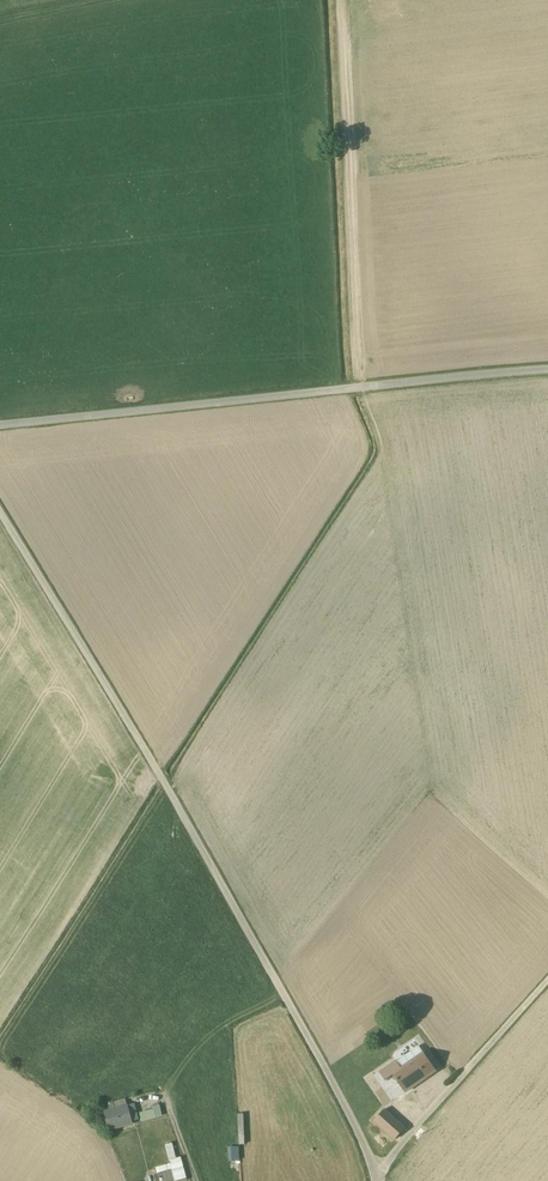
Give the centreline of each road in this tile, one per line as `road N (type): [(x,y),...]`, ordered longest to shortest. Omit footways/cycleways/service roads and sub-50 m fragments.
road 1 (unclassified): [(0,511),(149,754),(377,1172)]
road 2 (unclassified): [(0,426),(547,368)]
road 3 (unclassified): [(547,979),(377,1172)]

